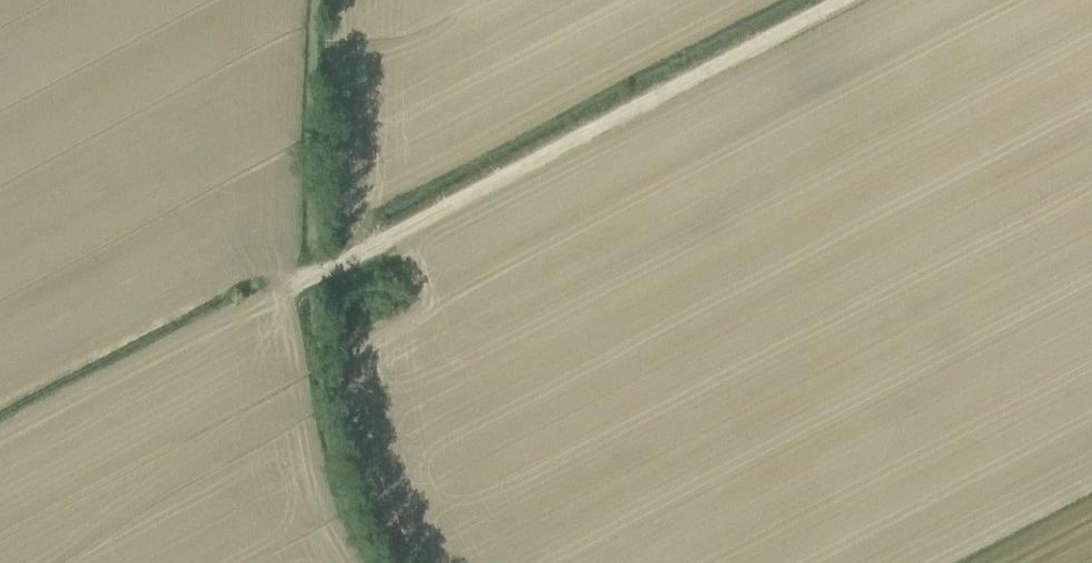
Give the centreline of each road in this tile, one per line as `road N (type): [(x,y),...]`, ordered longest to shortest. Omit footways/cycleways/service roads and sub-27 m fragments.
road 1 (track): [(835,0),(286,284)]

